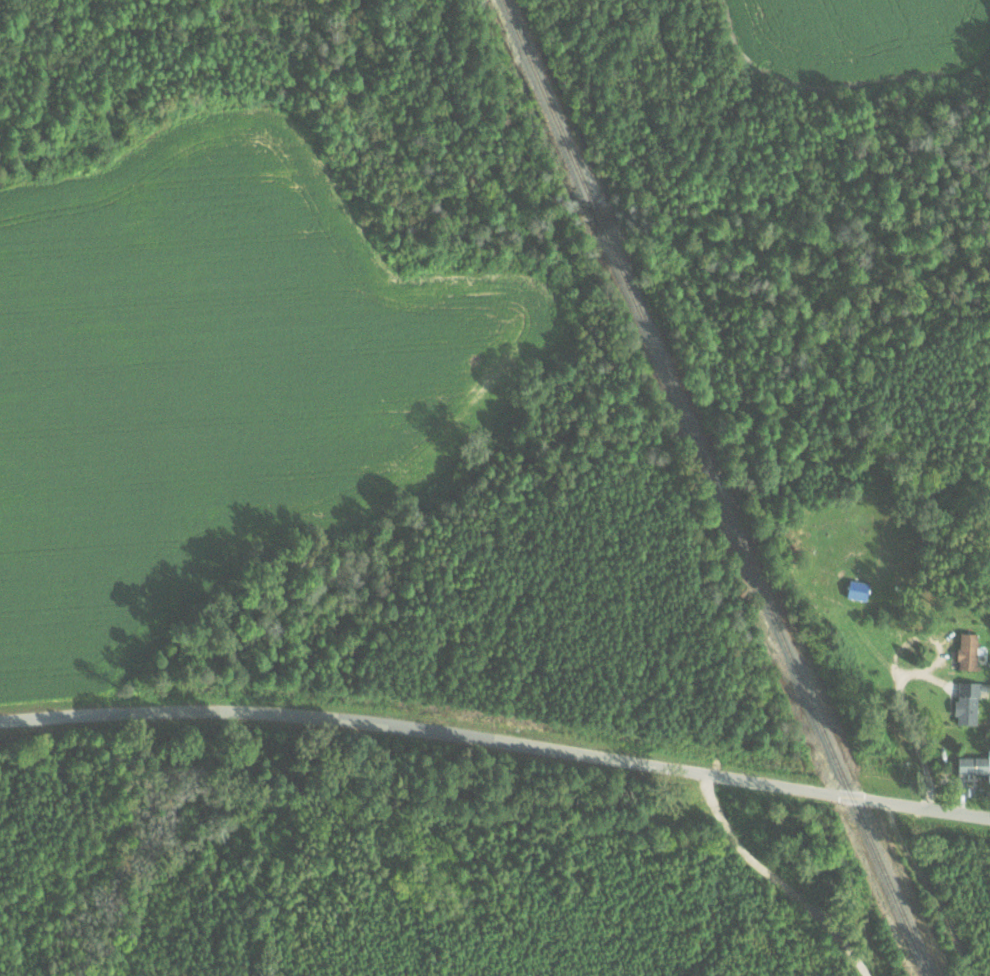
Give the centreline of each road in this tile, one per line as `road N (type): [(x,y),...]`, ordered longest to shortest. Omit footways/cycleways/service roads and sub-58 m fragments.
road 1 (residential): [(989,819),(346,720),(216,714),(0,725)]
road 2 (residential): [(925,811),(925,774),(891,680)]

